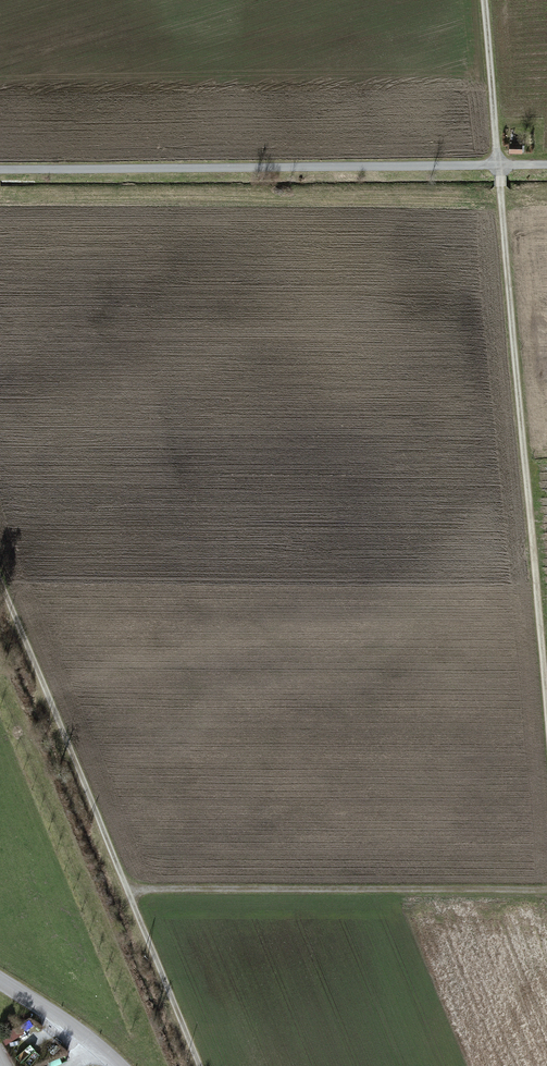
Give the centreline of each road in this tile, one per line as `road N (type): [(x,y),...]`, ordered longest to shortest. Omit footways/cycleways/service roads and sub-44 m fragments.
road 1 (track): [(484,0),(546,725)]
road 2 (track): [(546,163),(0,166)]
road 3 (track): [(200,1065),(0,577)]
road 4 (unclassified): [(0,981),(120,1065)]

